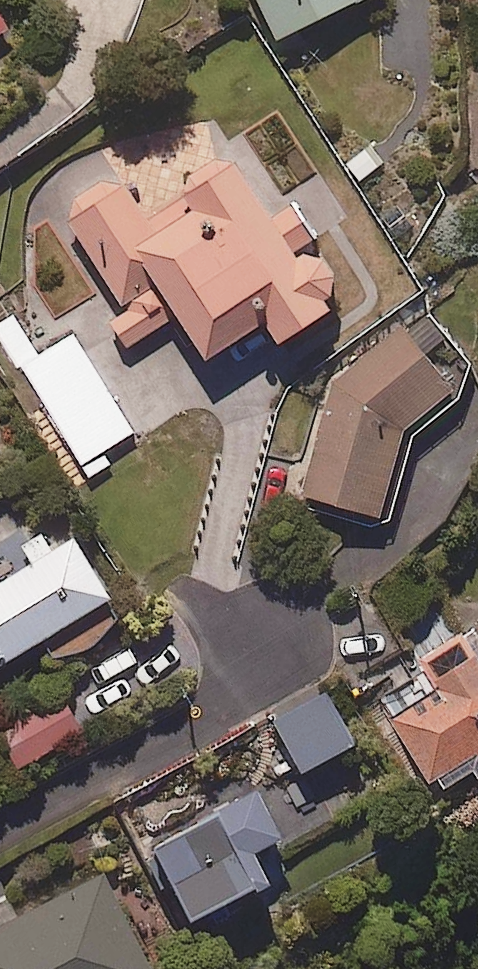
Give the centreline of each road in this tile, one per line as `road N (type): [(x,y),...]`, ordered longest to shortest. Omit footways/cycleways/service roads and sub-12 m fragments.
road 1 (residential): [(0,824),(205,717),(273,642)]

